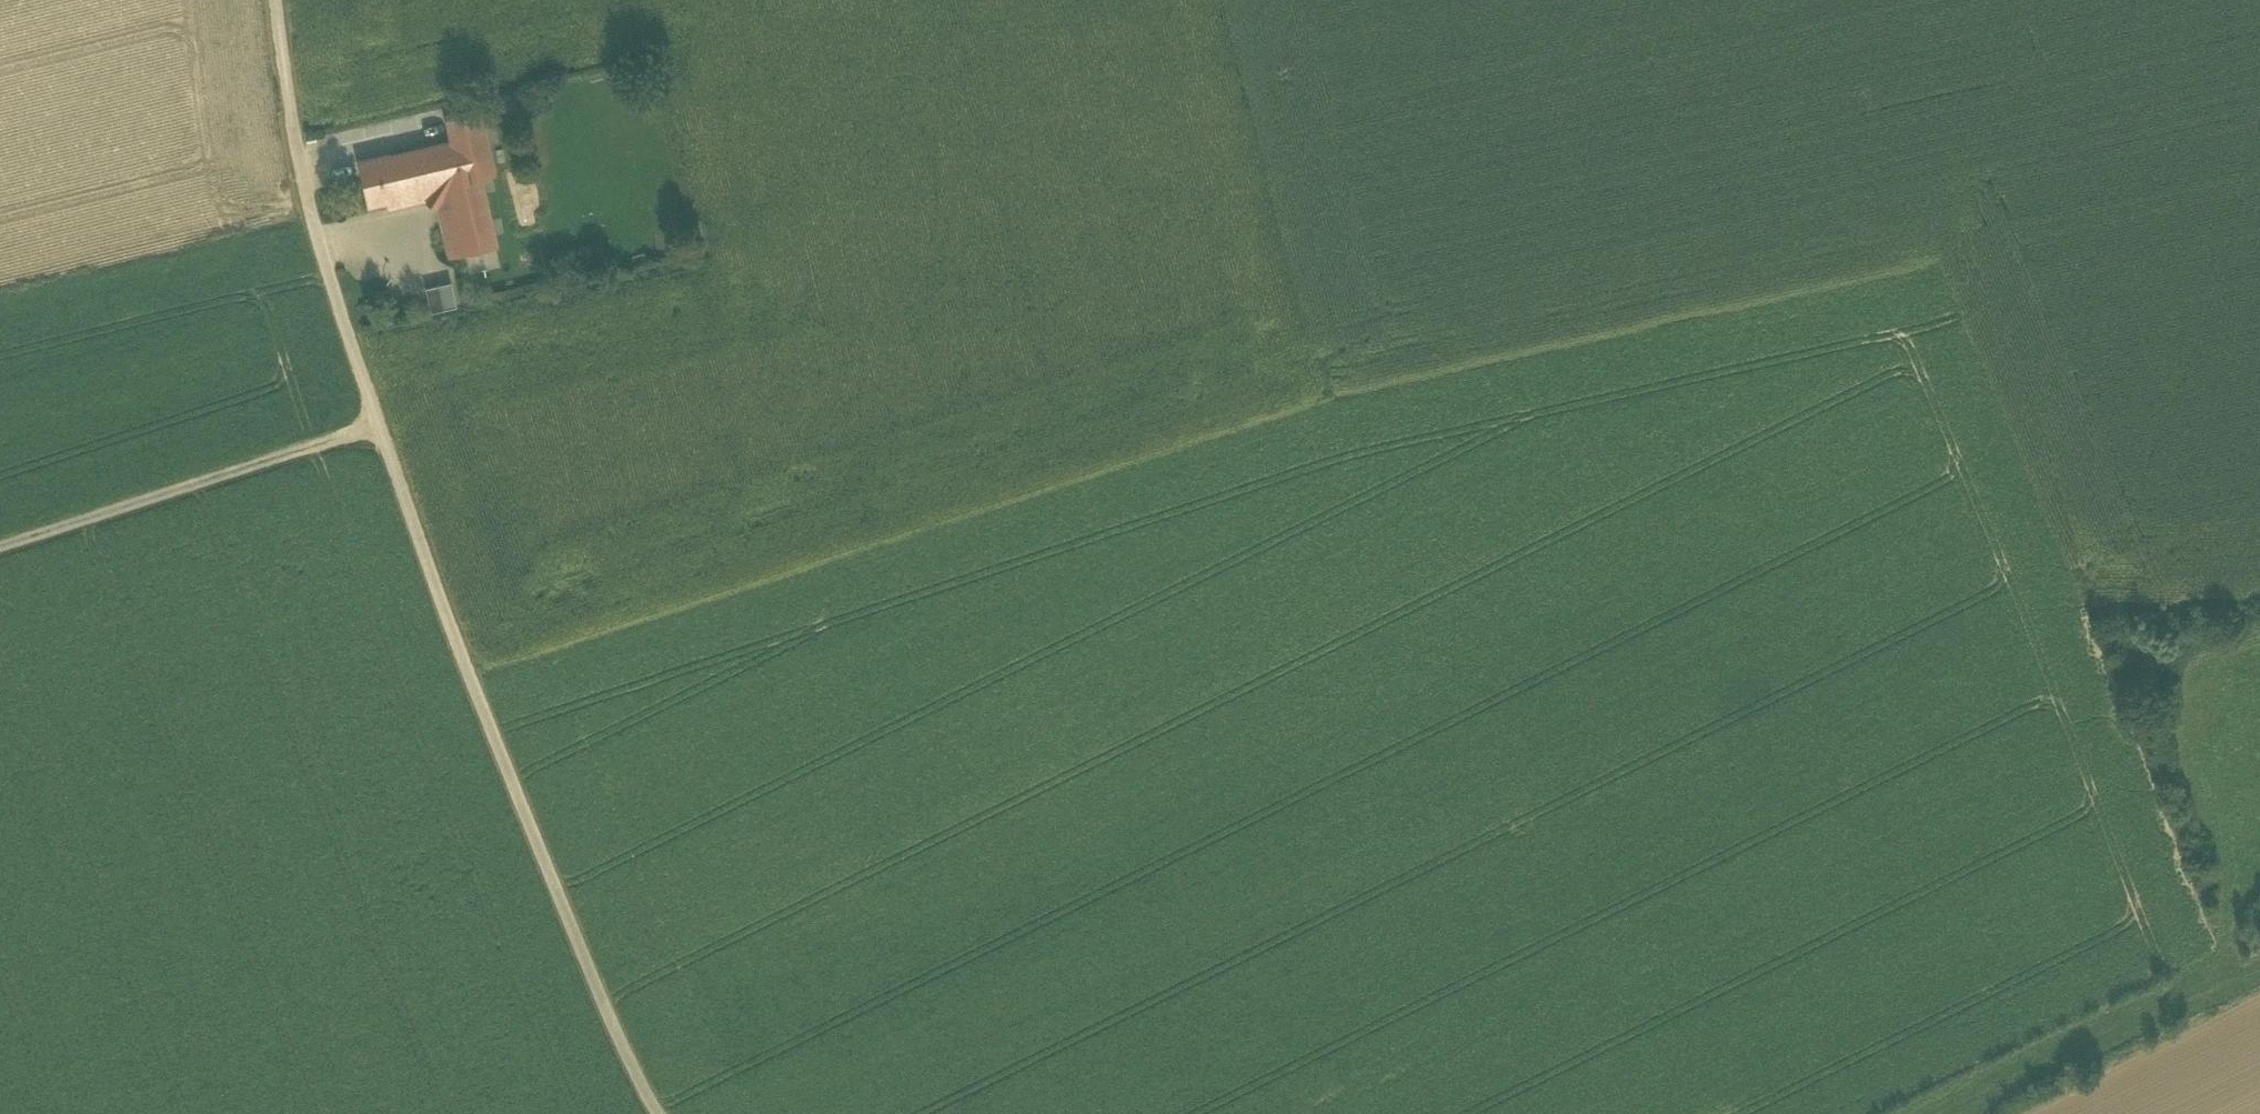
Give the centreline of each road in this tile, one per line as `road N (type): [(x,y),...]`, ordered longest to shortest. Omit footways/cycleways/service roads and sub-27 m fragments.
road 1 (unclassified): [(275,0),(306,208),(381,426),(470,674),(656,1113)]
road 2 (track): [(381,426),(0,548)]

